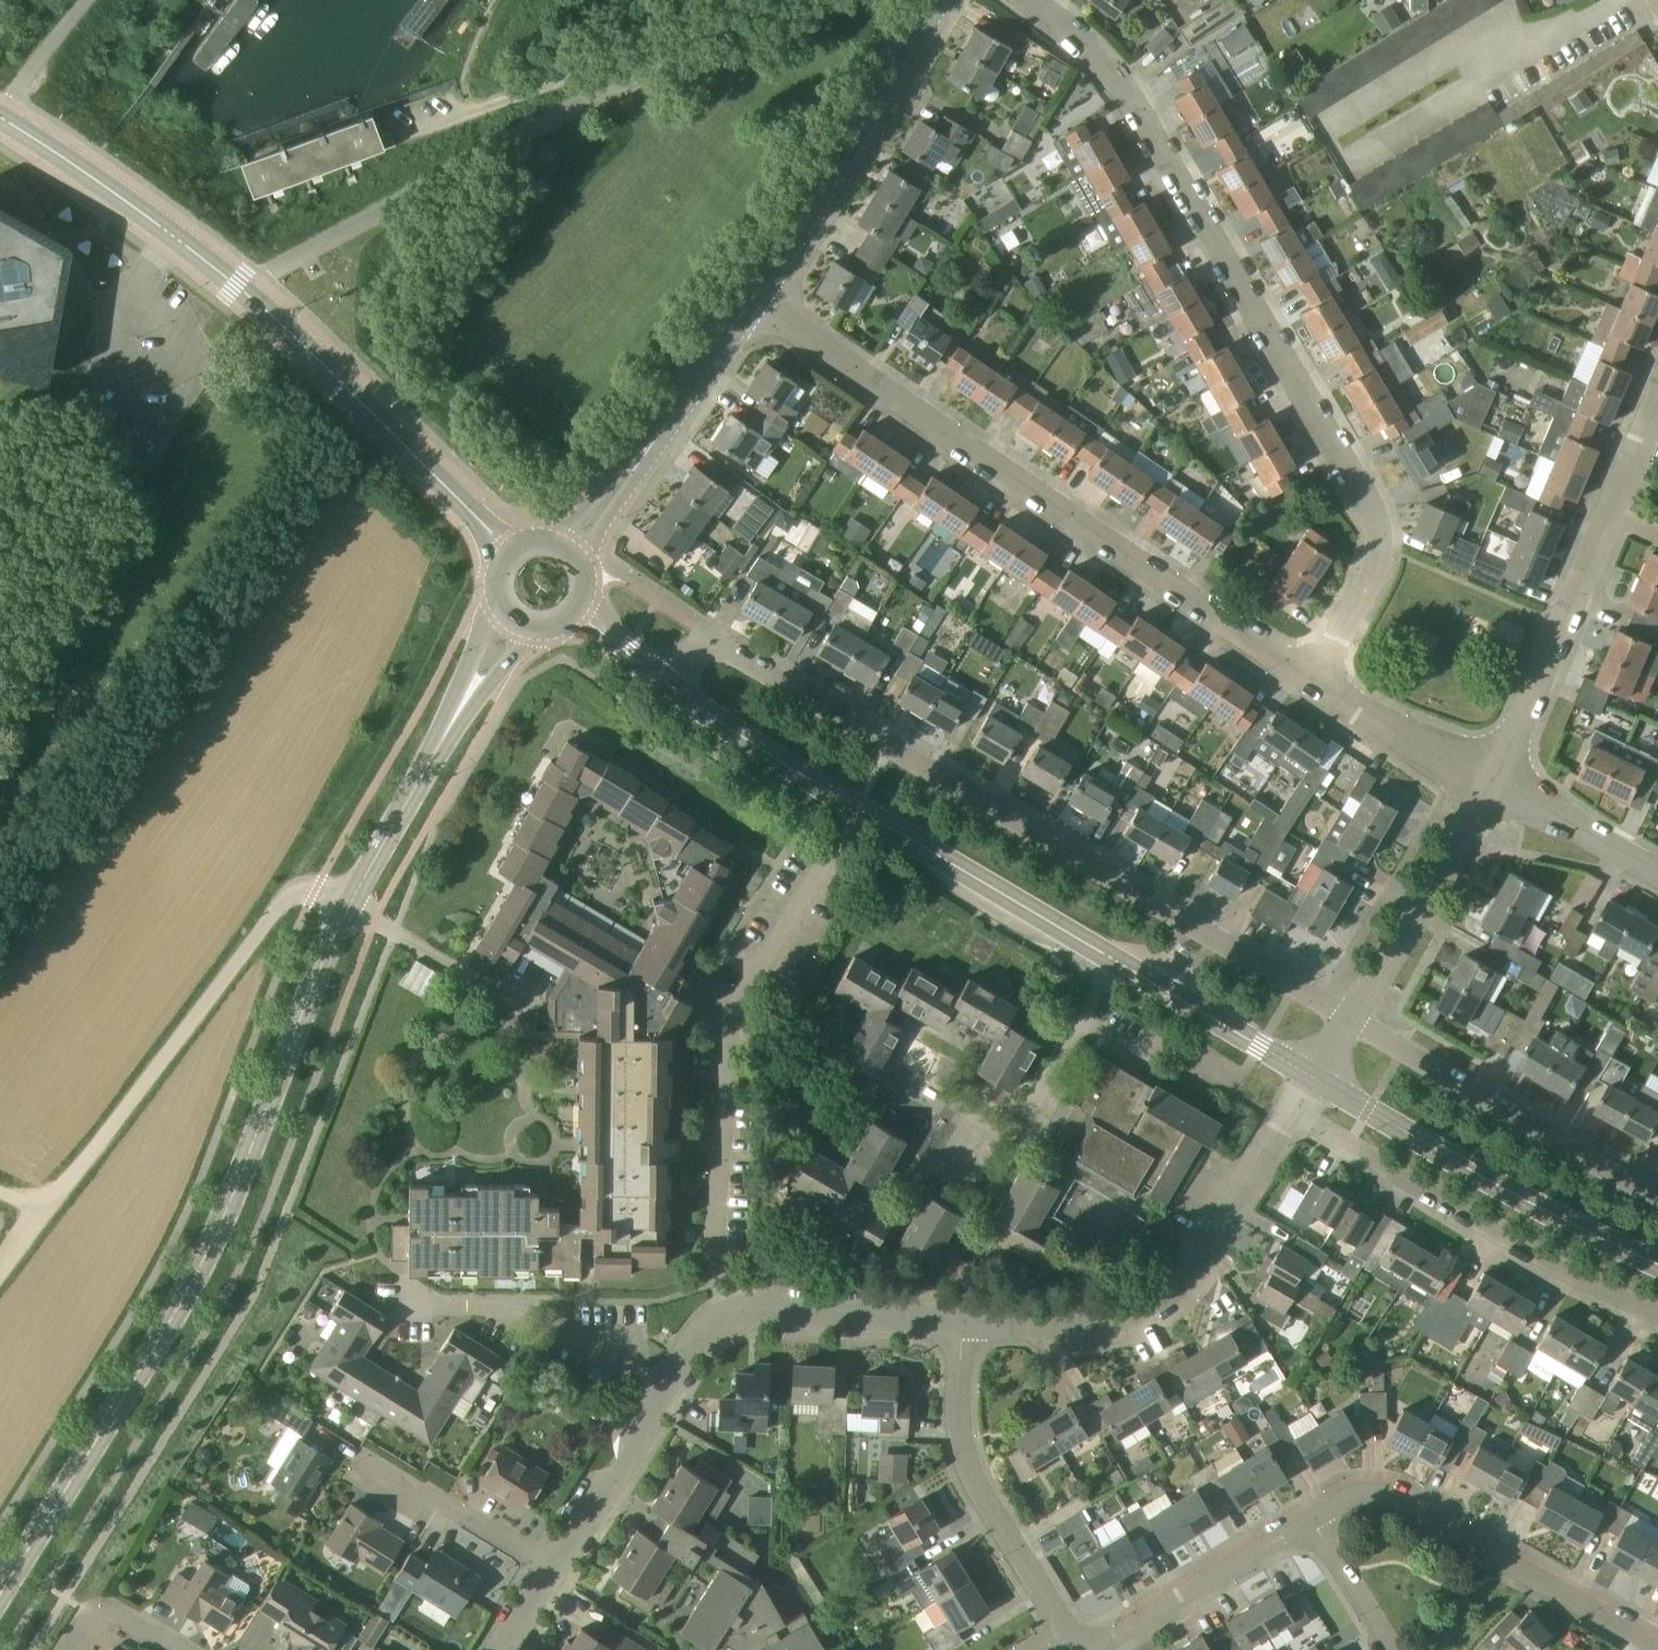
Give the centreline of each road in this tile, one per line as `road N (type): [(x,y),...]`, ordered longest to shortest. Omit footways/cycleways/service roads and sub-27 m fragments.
road 1 (residential): [(1351,1019),(709,635),(664,682)]
road 2 (residential): [(1315,680),(1374,576),(1380,540),(1367,507),(1114,76),(1049,16)]
road 3 (tertiary): [(0,1602),(204,1269),(348,910)]
road 4 (residential): [(1315,680),(751,306)]
road 5 (tertiary): [(509,552),(237,286),(0,117)]
road 6 (residential): [(854,810),(742,985),(727,1034),(722,1316)]
road 7 (unclassified): [(0,1271),(292,890),(348,910)]
road 8 (tertiary): [(1312,1077),(854,810)]
road 9 (residential): [(961,1321),(1078,1331),(1159,1305),(1184,1282),(1286,1117)]
road 10 (residential): [(1286,1117),(1657,1326)]
road 11 (residential): [(1657,1645),(1379,1492),(1303,1526)]
road 12 (tertiary): [(1657,1265),(1550,1213),(1312,1077)]
road 13 (unclassified): [(751,306),(940,0)]
road 14 (residential): [(1657,1191),(1351,1019)]
road 15 (residential): [(1064,1638),(976,1483),(956,1412),(961,1321)]
road 16 (tertiary): [(348,910),(517,625)]
road 17 (unclassified): [(571,549),(751,306)]
road 18 (unclassified): [(1489,788),(1608,525)]
road 19 (unclassified): [(1351,1019),(1489,788)]
road 20 (residential): [(660,1394),(564,1337),(492,1308),(414,1304)]
road 21 (residential): [(722,1316),(961,1321)]
road 22 (tertiary): [(854,810),(664,682)]
road 23 (residential): [(1303,1526),(1112,1649)]
road 24 (residential): [(553,1570),(660,1394)]
road 25 (unclassified): [(1489,788),(1315,680)]
road 26 (residential): [(553,1570),(375,1470)]
road 27 (unclassified): [(1489,788),(1657,876)]
road 28 (residential): [(1384,1649),(1303,1526)]
road 29 (residential): [(762,0),(720,39),(643,81)]
road 30 (unclassified): [(0,115),(88,0)]
road 31 (residential): [(175,1649),(109,1616),(89,1621),(68,1649)]
road 32 (unclassified): [(1608,525),(1657,410)]

